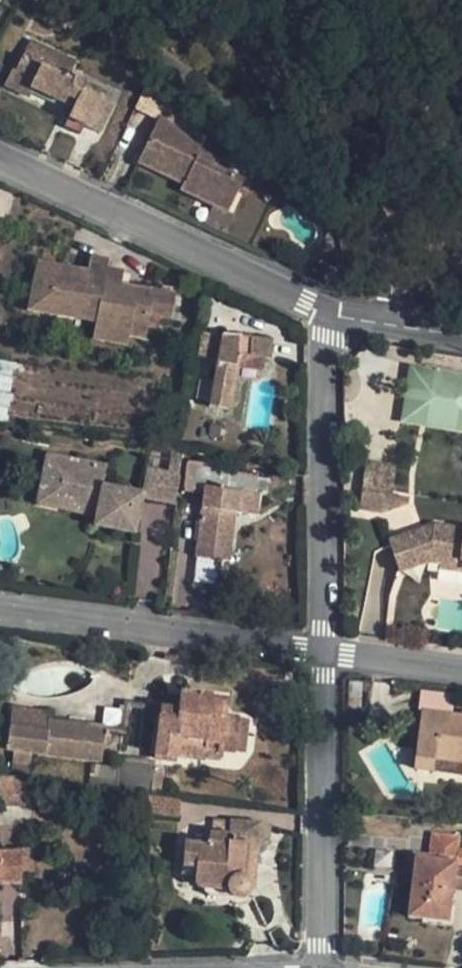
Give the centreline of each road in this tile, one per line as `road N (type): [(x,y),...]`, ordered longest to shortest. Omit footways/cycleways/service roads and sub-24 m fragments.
road 1 (residential): [(0,159),(340,325)]
road 2 (unclassified): [(340,325),(332,340),(325,654)]
road 3 (residential): [(0,616),(325,654)]
road 4 (unclassified): [(325,654),(321,967)]
road 5 (residential): [(325,654),(461,672)]
road 6 (residential): [(340,325),(461,347)]

